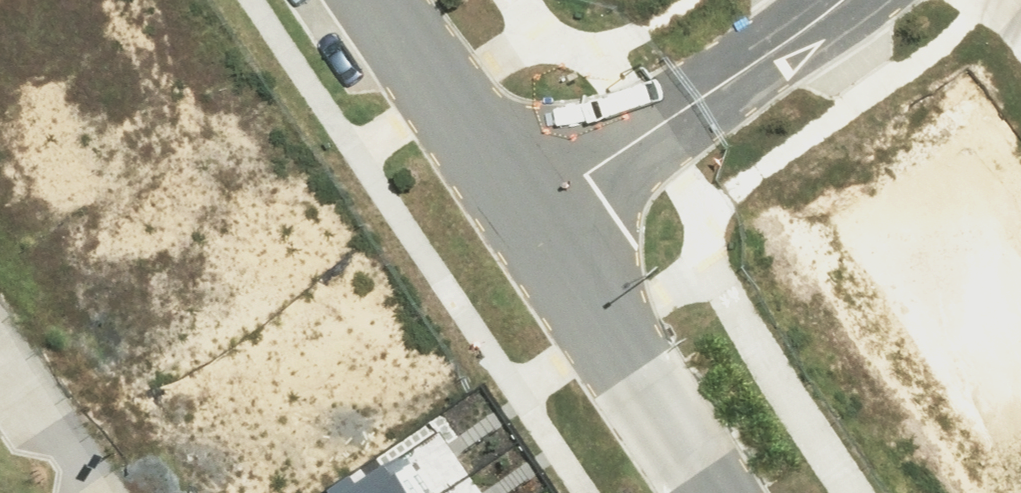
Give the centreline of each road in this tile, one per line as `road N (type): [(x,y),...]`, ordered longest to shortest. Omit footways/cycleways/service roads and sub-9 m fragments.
road 1 (residential): [(520,218),(838,0)]
road 2 (residential): [(707,492),(520,218)]
road 3 (residential): [(520,218),(371,0)]
road 4 (residential): [(0,364),(88,492)]

